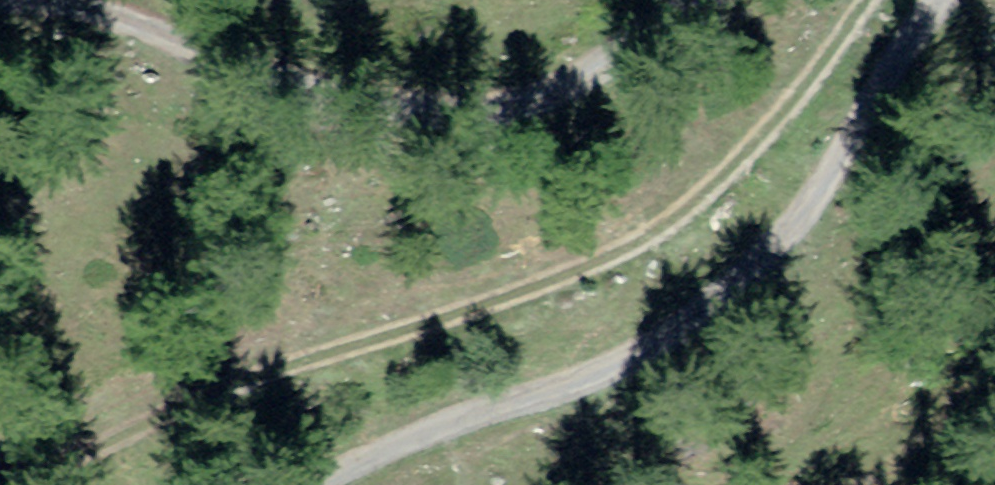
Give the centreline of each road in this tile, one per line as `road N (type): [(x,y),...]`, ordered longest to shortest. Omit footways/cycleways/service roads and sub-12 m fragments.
road 1 (track): [(302,484),(767,274),(917,0)]
road 2 (track): [(39,0),(360,97),(478,102),(571,77),(682,0)]

